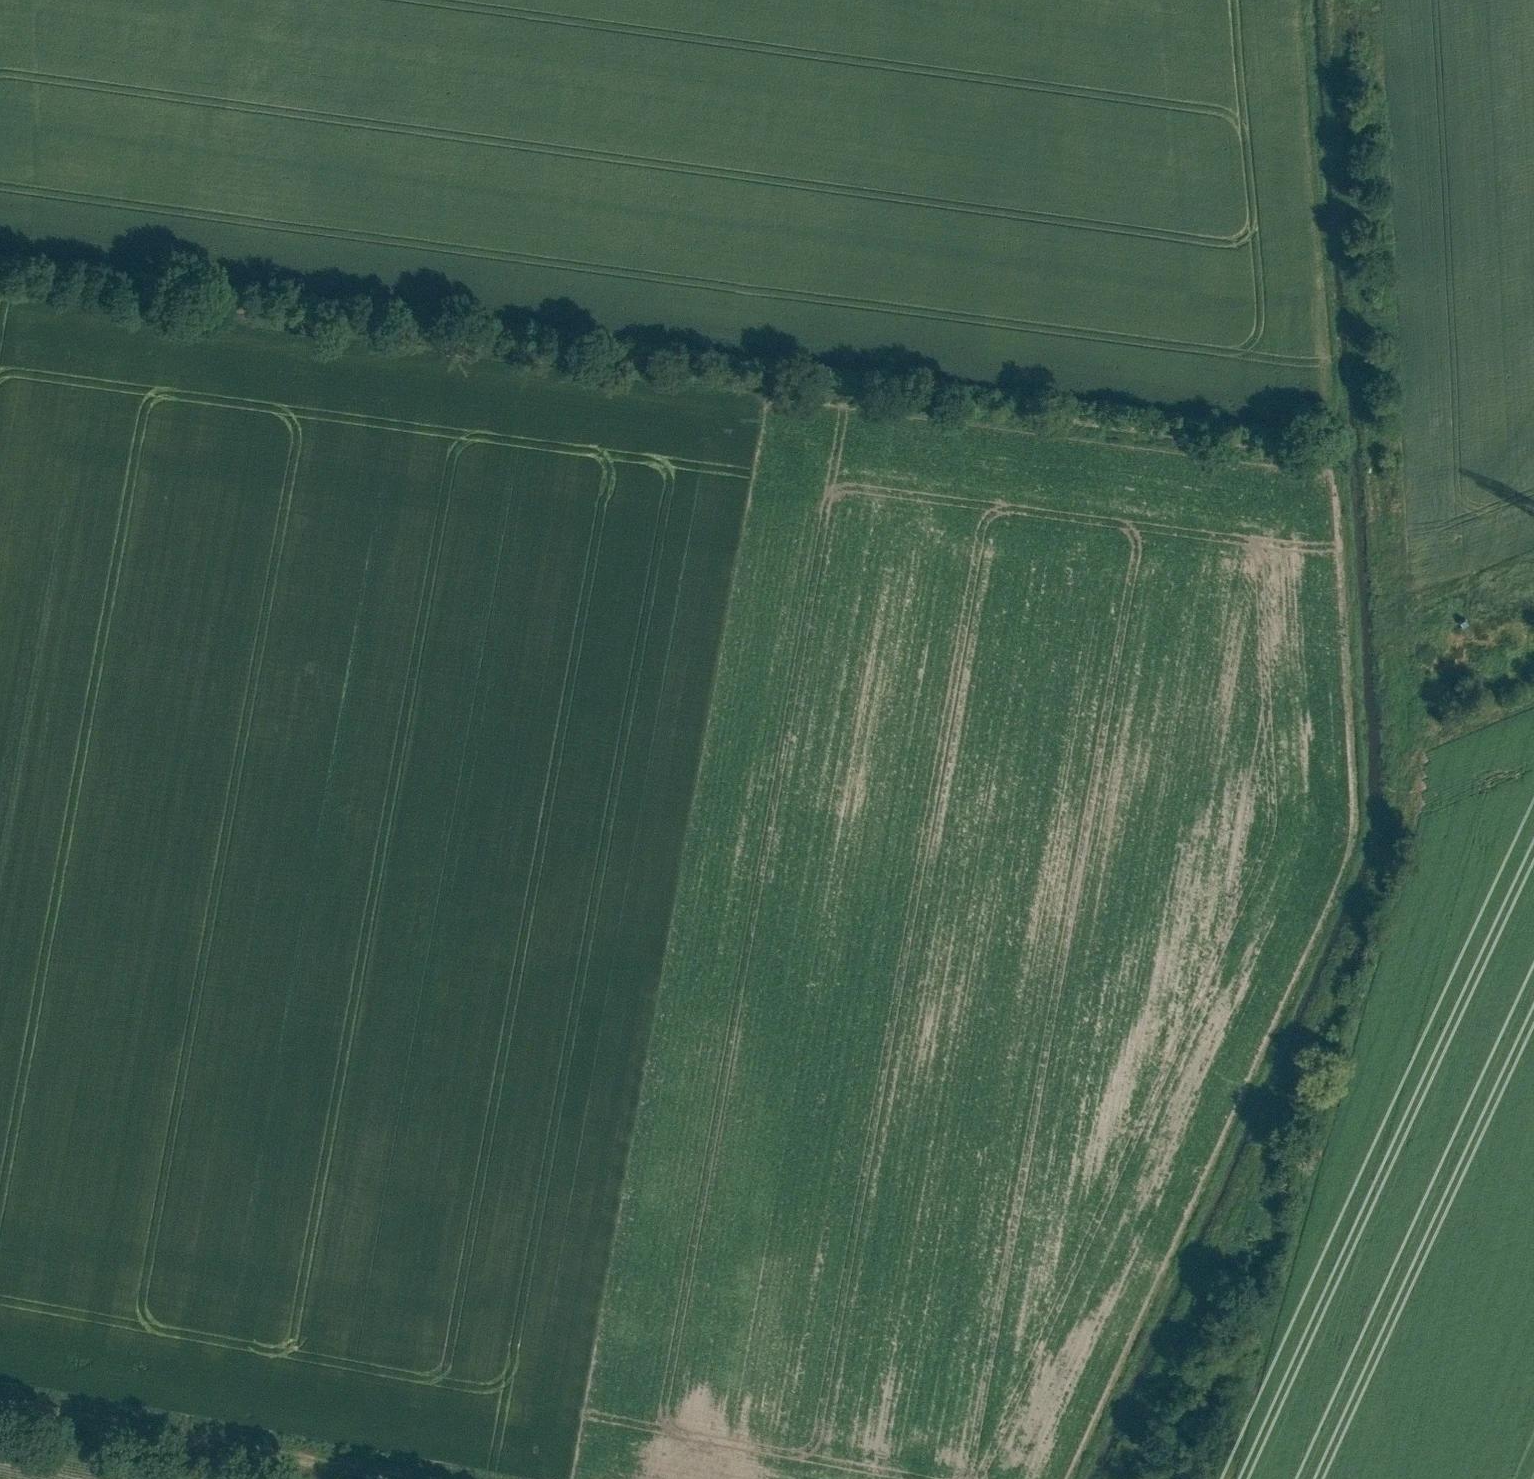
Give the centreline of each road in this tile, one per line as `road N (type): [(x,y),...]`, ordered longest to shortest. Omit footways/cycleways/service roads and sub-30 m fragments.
road 1 (track): [(401,1478),(0,1405)]

